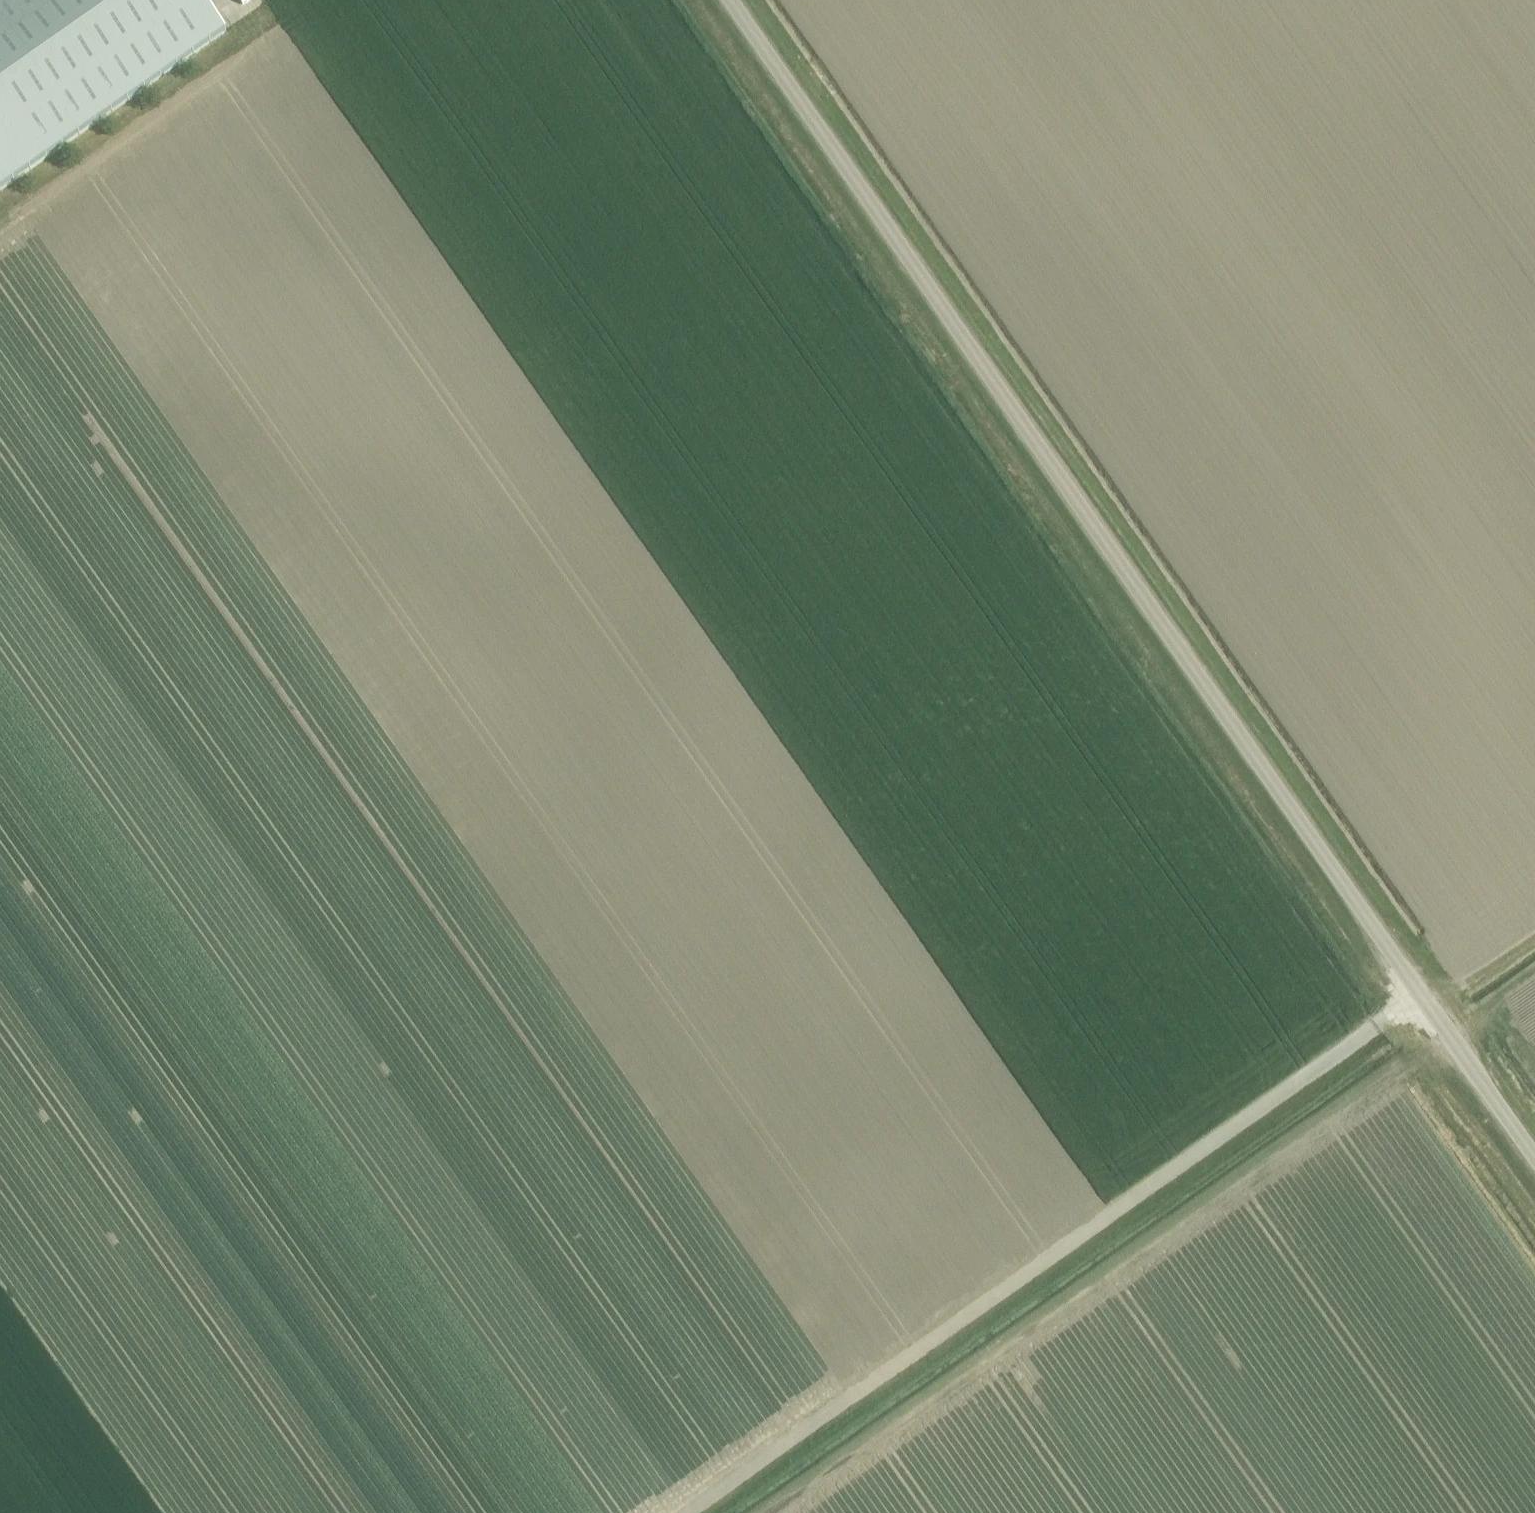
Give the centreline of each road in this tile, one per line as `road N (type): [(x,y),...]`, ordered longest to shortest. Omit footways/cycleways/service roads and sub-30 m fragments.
road 1 (unclassified): [(1534,1163),(734,0)]

